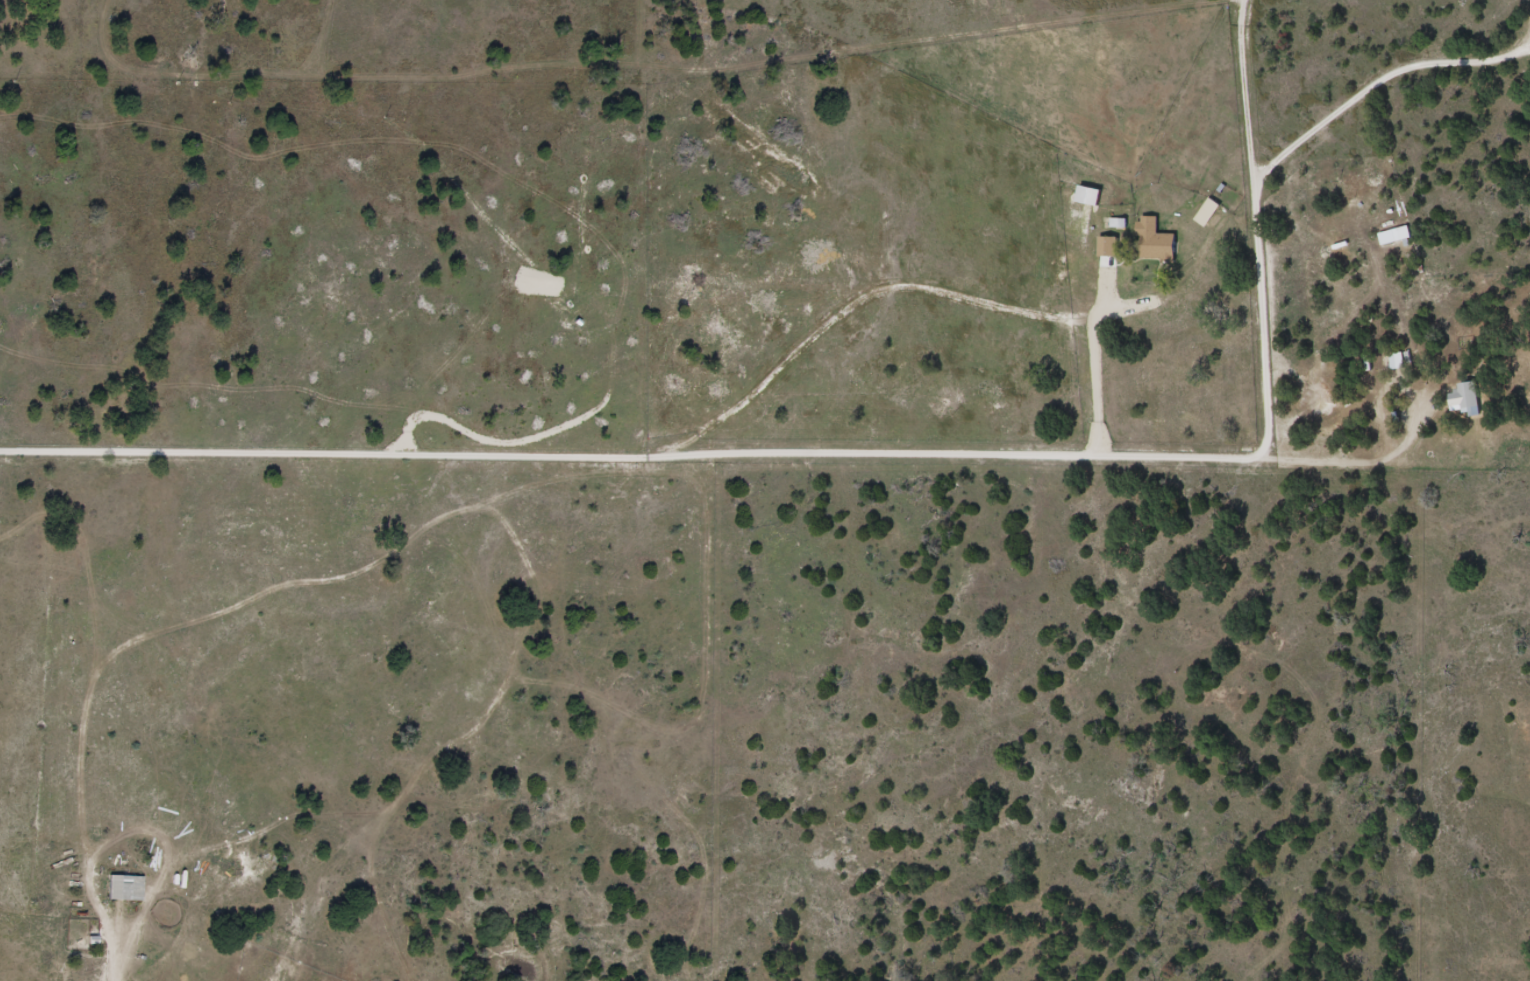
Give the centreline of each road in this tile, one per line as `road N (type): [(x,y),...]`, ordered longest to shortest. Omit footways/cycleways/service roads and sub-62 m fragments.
road 1 (residential): [(0,454),(696,454),(870,294),(1100,322),(1190,293),(1234,209),(1383,85),(1529,50)]

